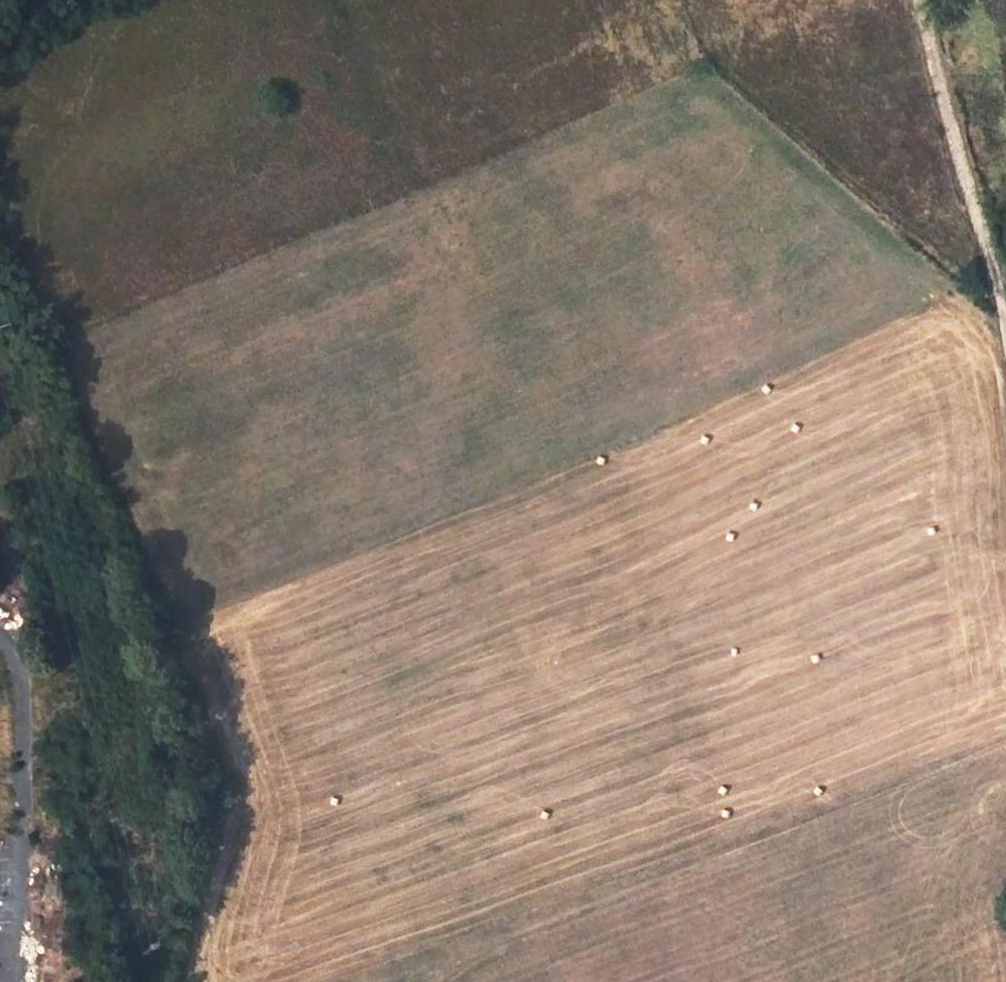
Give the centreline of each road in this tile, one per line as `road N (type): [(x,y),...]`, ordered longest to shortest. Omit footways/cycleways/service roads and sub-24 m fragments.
road 1 (track): [(1005,339),(924,0)]
road 2 (residential): [(14,981),(19,671),(0,647)]

